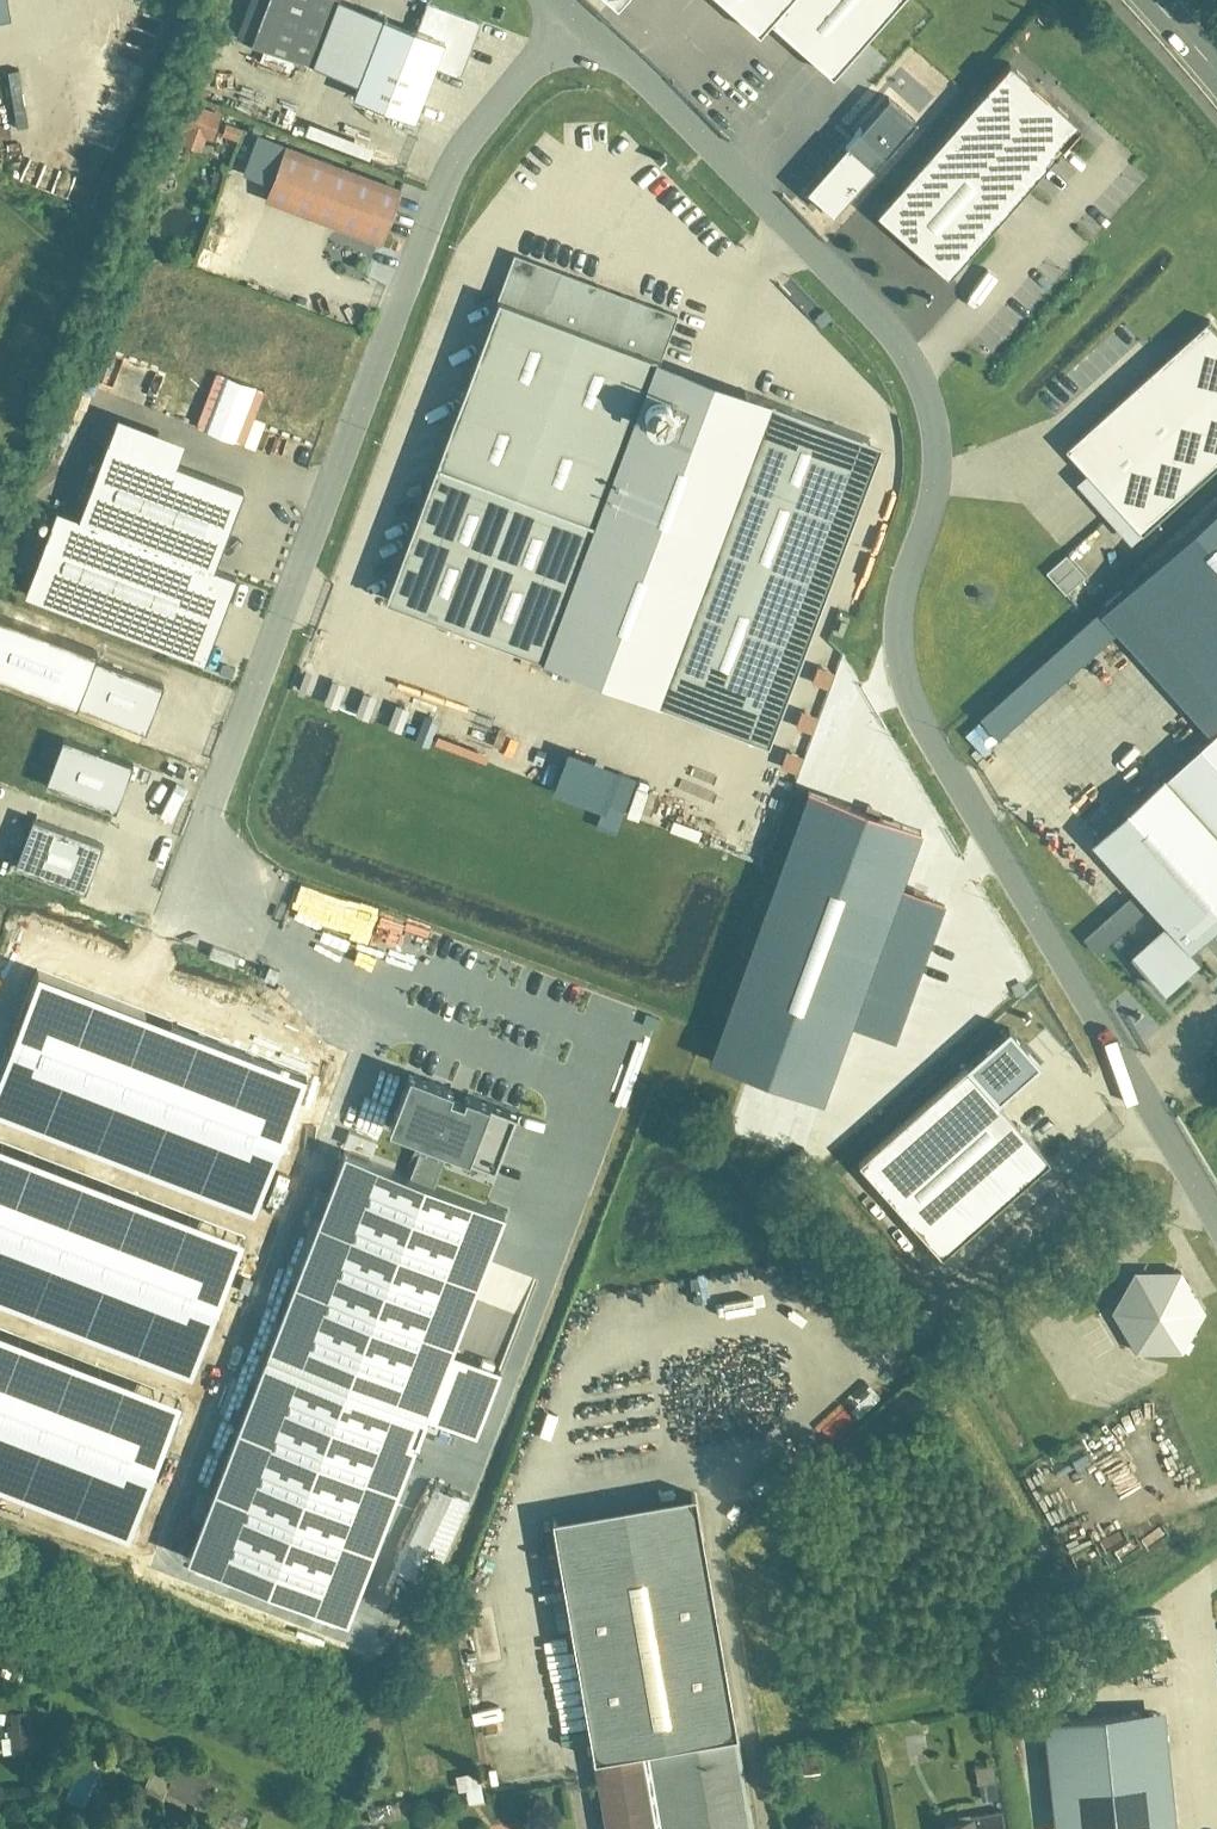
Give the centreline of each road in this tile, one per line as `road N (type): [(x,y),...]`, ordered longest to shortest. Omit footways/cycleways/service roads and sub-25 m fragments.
road 1 (residential): [(1216,1230),(904,673),(898,629),(906,581),(938,500),(942,465),(908,352),(579,20)]
road 2 (residential): [(579,20),(531,62),(466,145),(401,290),(205,831),(224,916)]
road 3 (track): [(73,264),(0,455)]

